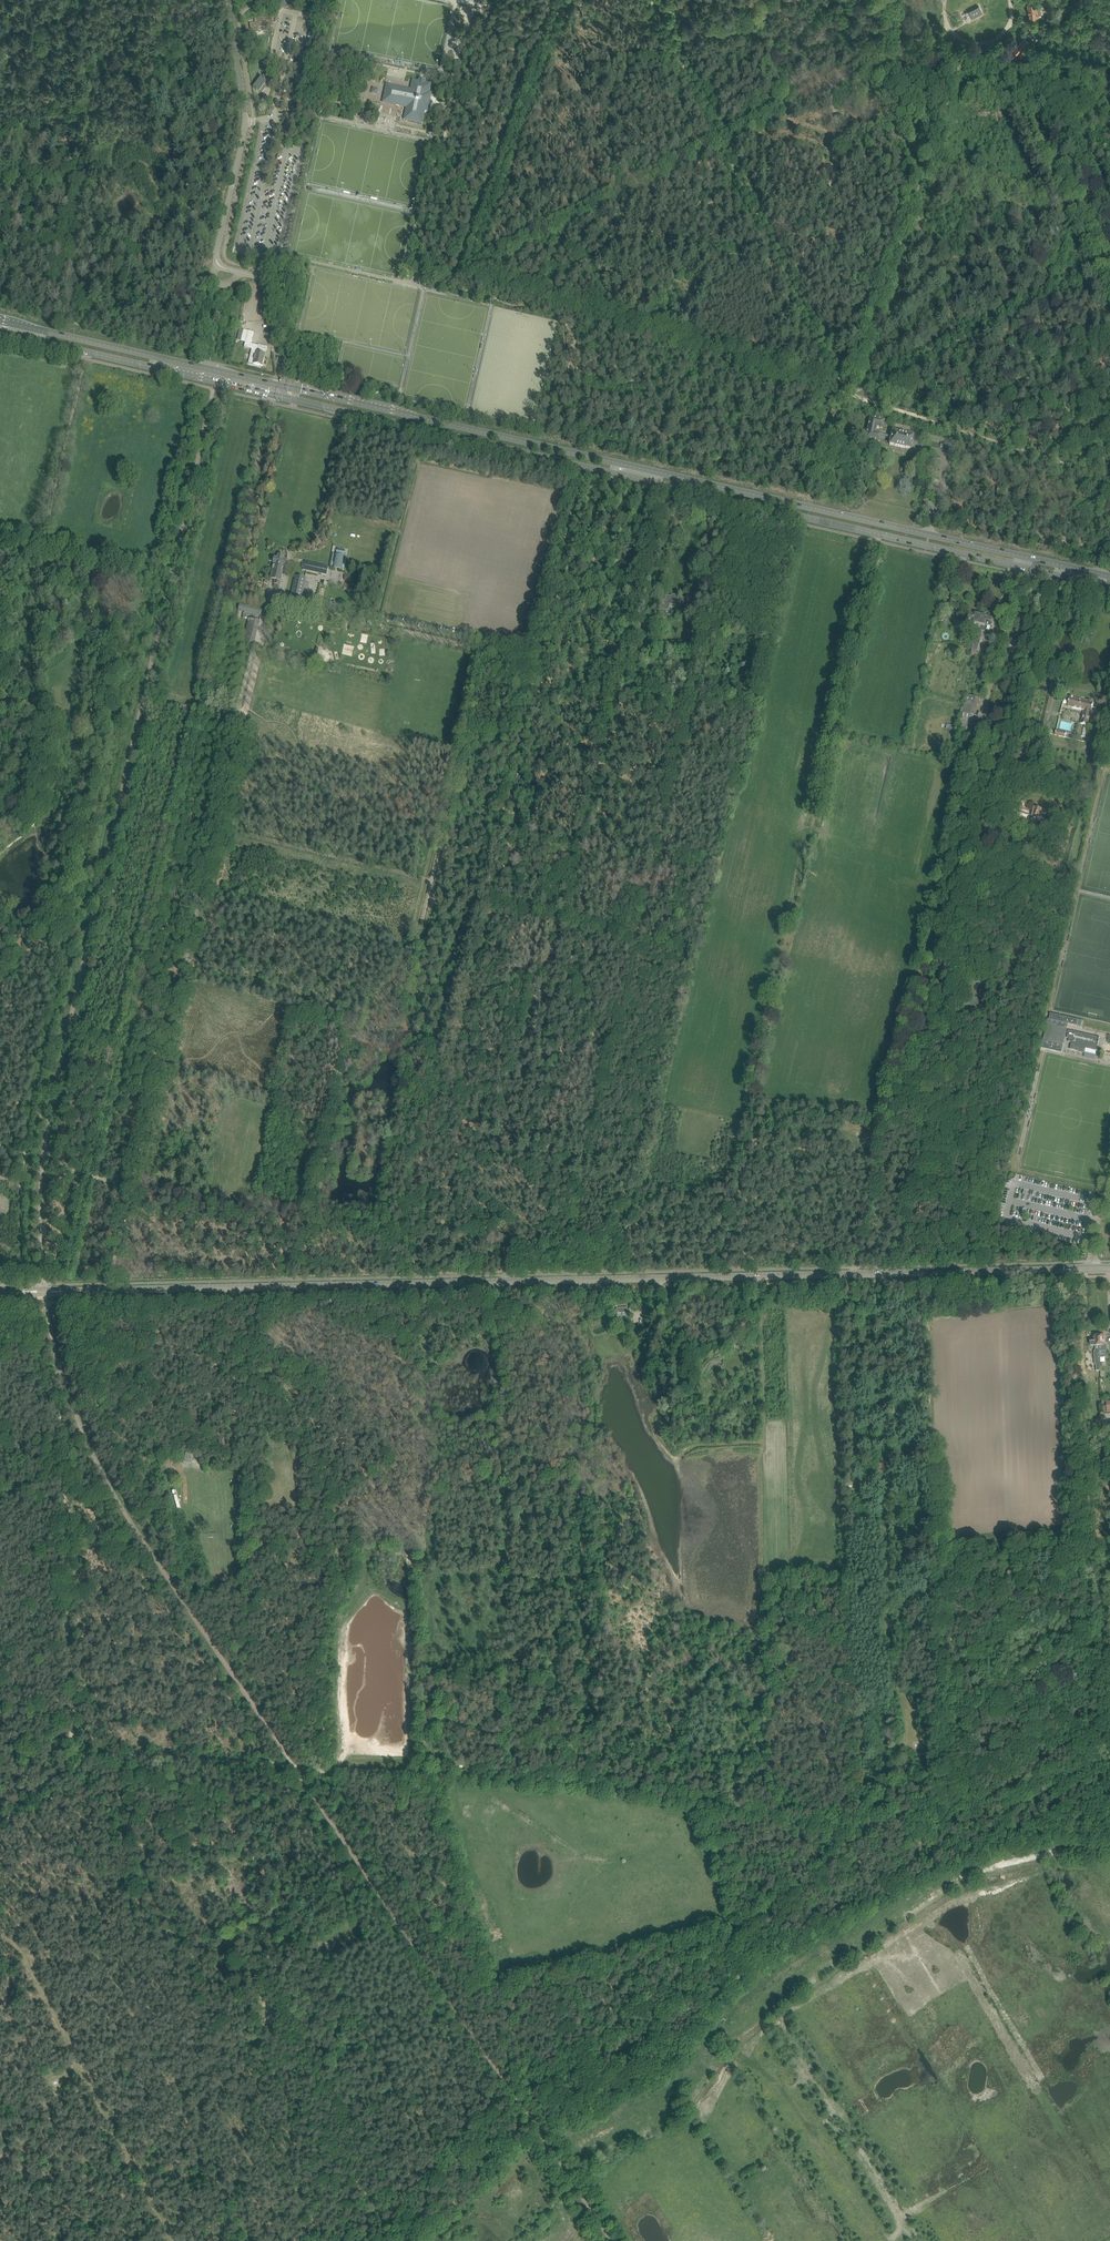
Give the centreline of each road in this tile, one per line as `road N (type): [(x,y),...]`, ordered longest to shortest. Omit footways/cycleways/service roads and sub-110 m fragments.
road 1 (tertiary): [(0,1294),(1059,1269)]
road 2 (track): [(295,1767),(578,1781),(853,1828)]
road 3 (track): [(517,2099),(838,1852),(852,1831)]
road 4 (secondary): [(618,475),(1024,568)]
road 5 (secondary): [(1027,557),(621,464)]
road 6 (secondary): [(621,464),(278,385)]
road 7 (secondary): [(276,395),(618,475)]
road 8 (track): [(298,1969),(322,1955),(439,2162),(397,2203)]
road 9 (track): [(181,1757),(189,1779),(226,1821),(203,1891),(221,1924),(260,1938),(282,1978),(251,1996)]
road 10 (secondary): [(1,334),(276,395)]
road 11 (secondary): [(278,385),(4,321)]
road 12 (track): [(71,1723),(65,1444)]
road 13 (unclassified): [(218,261),(246,117),(229,0)]
road 14 (track): [(853,1828),(1109,1763)]
road 15 (track): [(489,6),(408,252)]
road 16 (track): [(71,1751),(295,1767)]
road 17 (track): [(65,1444),(28,1303)]
road 18 (unclassified): [(278,385),(269,292),(258,275),(241,271)]
road 19 (track): [(24,1285),(26,1155)]

